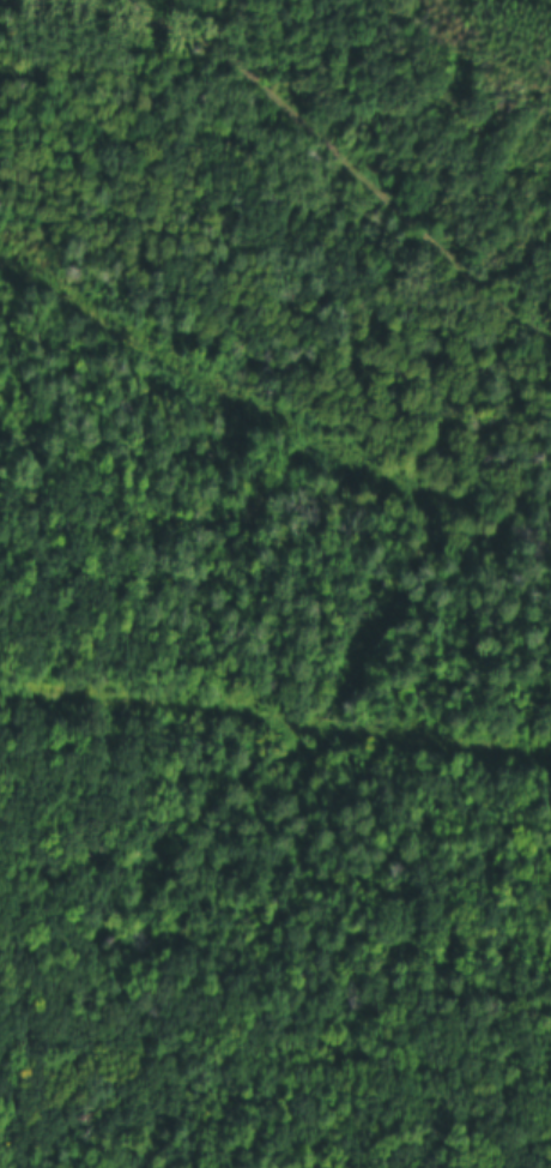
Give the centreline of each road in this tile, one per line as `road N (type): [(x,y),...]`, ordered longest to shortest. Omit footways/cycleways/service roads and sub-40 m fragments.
road 1 (track): [(35,0),(86,5),(156,26),(212,61),(550,364)]

